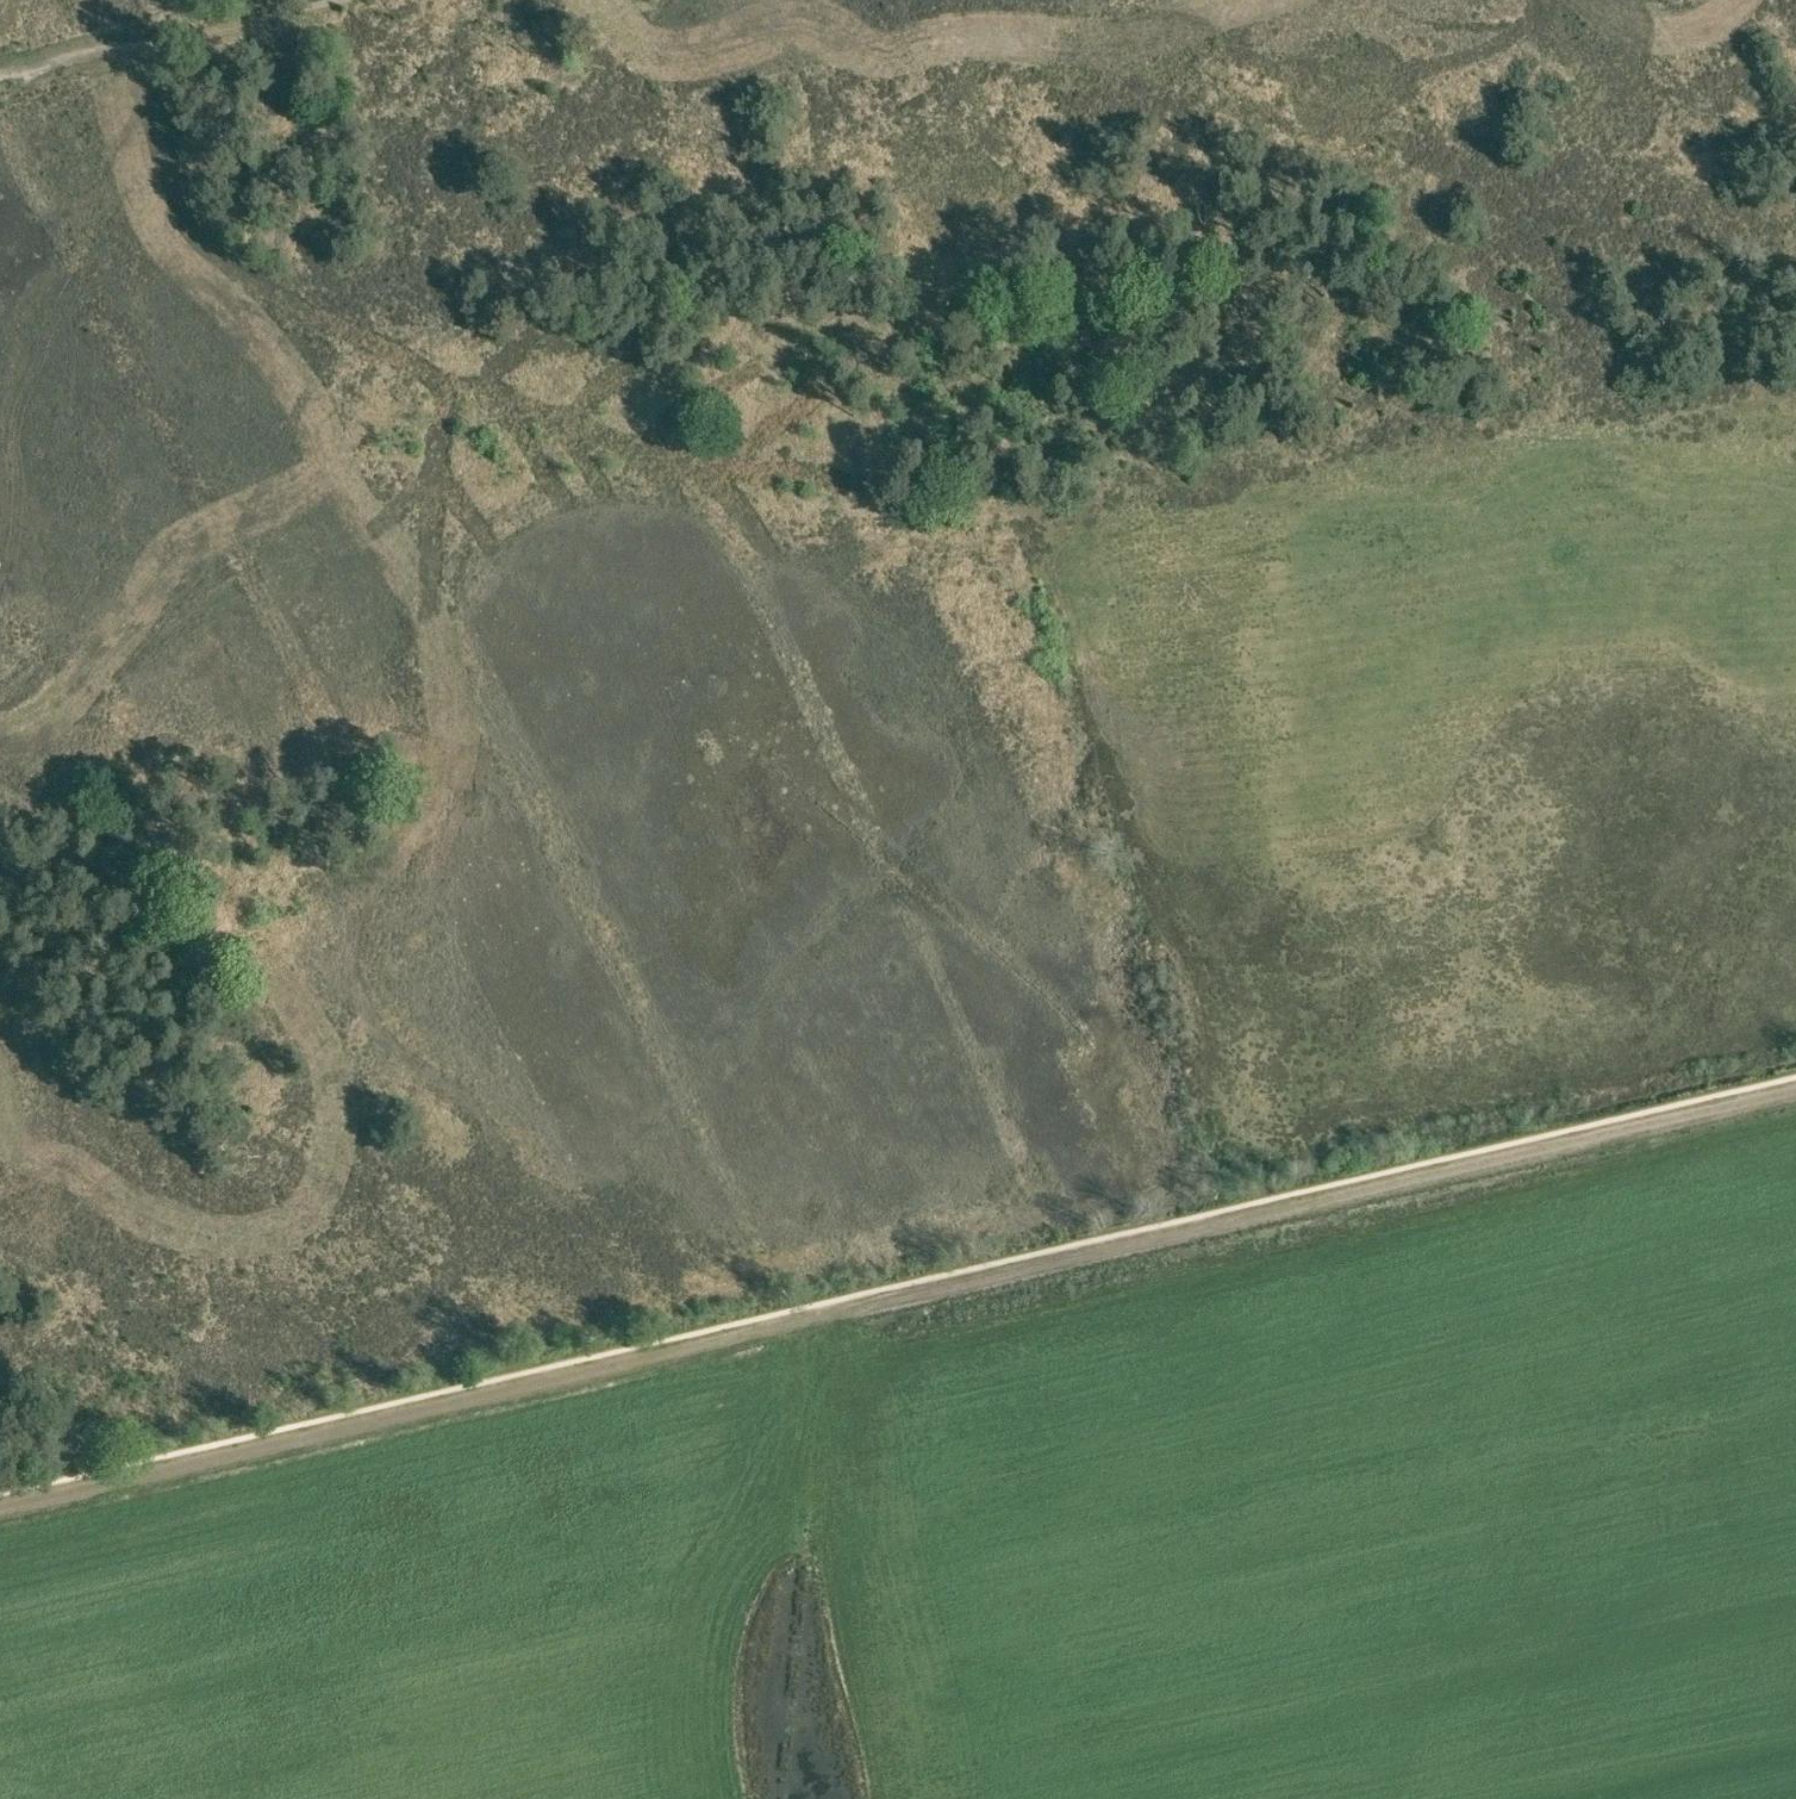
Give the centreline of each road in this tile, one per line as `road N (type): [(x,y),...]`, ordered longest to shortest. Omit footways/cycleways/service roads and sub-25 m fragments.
road 1 (track): [(1795,1095),(0,1507)]
road 2 (track): [(344,0),(0,75)]

